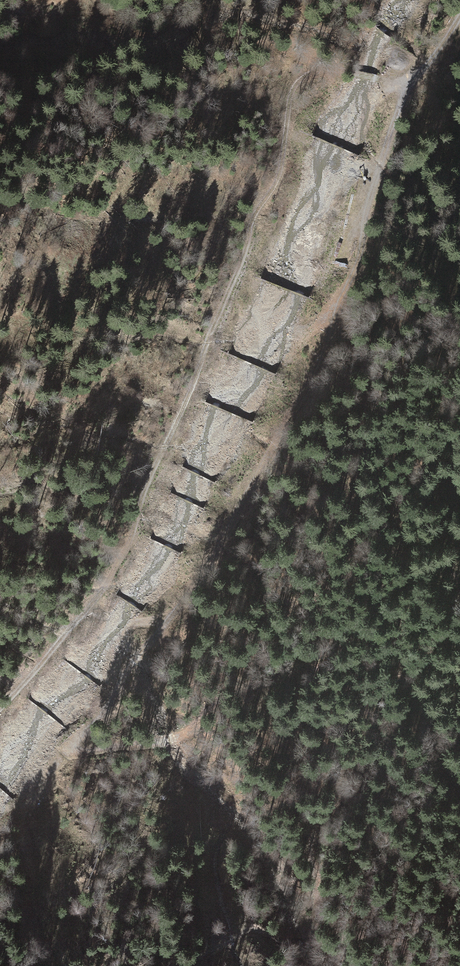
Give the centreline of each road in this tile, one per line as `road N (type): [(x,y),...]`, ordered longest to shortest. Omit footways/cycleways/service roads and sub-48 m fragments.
road 1 (track): [(403,84),(332,343),(217,556),(136,655),(117,694),(82,733),(82,746),(98,752),(188,721),(301,667),(437,560),(452,565),(459,584)]
road 2 (track): [(403,84),(315,69),(293,85),(280,176),(253,221),(126,546),(107,583),(0,708)]
road 3 (track): [(459,587),(399,722),(315,825),(319,946),(291,947),(248,928),(191,965)]

